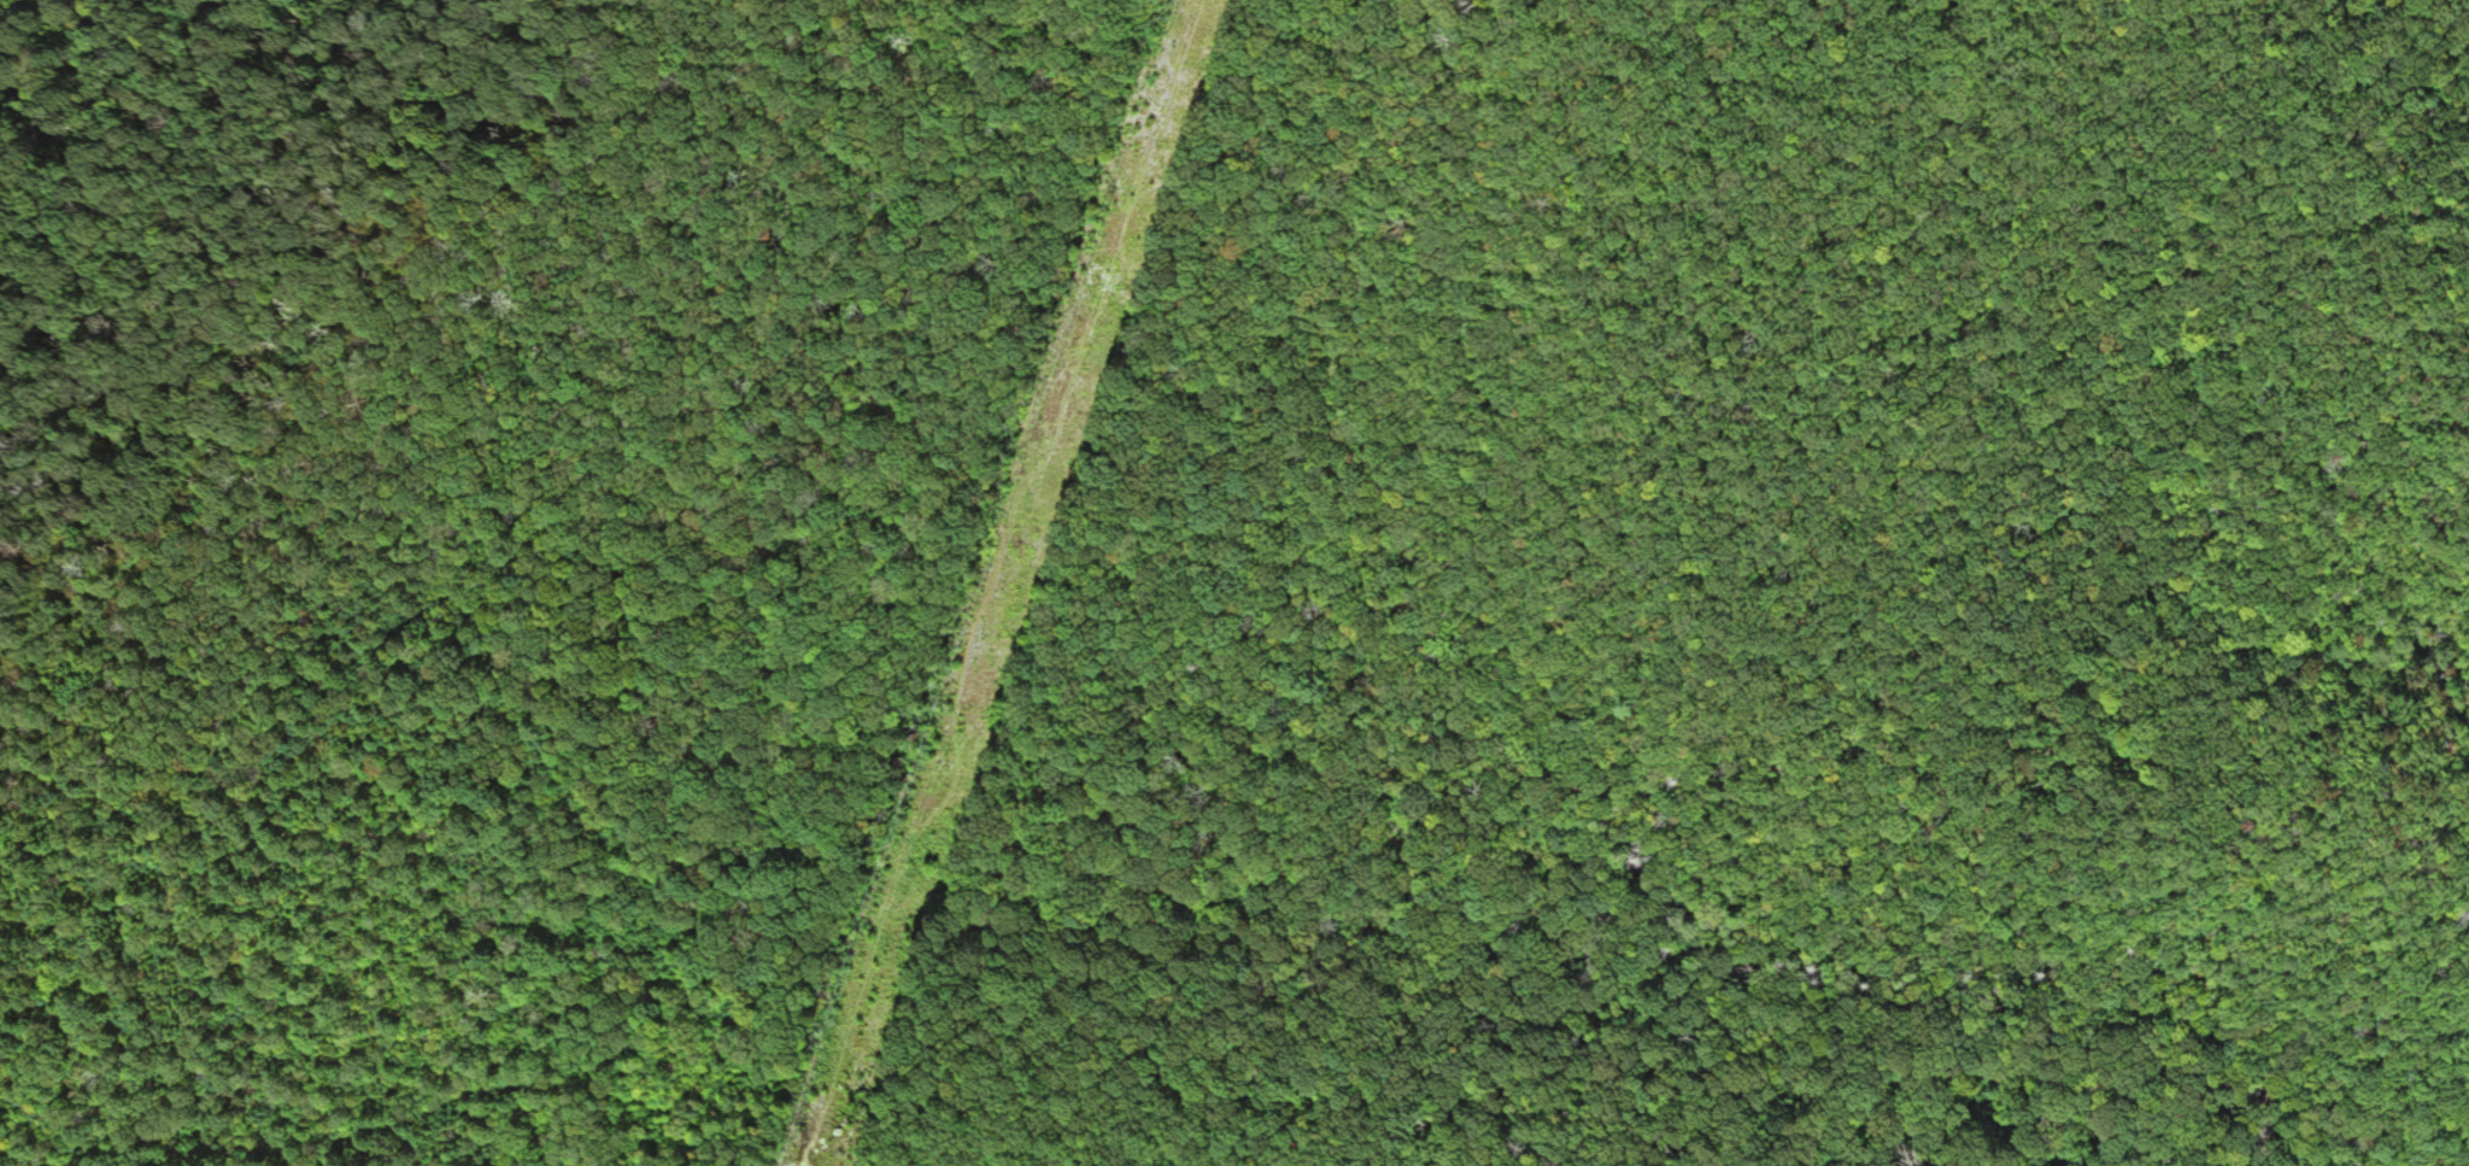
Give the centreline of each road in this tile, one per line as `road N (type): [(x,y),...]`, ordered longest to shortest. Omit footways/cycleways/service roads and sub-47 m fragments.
road 1 (track): [(1368,0),(1384,64),(1360,259),(1337,348),(1335,426),(1394,579),(1439,646),(1472,721),(1484,775),(1468,811),(1439,830),(1249,868),(1194,869),(1160,859),(1124,797),(1092,777),(1050,772),(997,780),(922,822),(892,863),(843,861),(810,879),(794,907),(791,959),(776,978),(669,991),(627,1021),(590,1067),(556,1088),(491,1092),(379,1129),(286,1144),(250,1165)]

